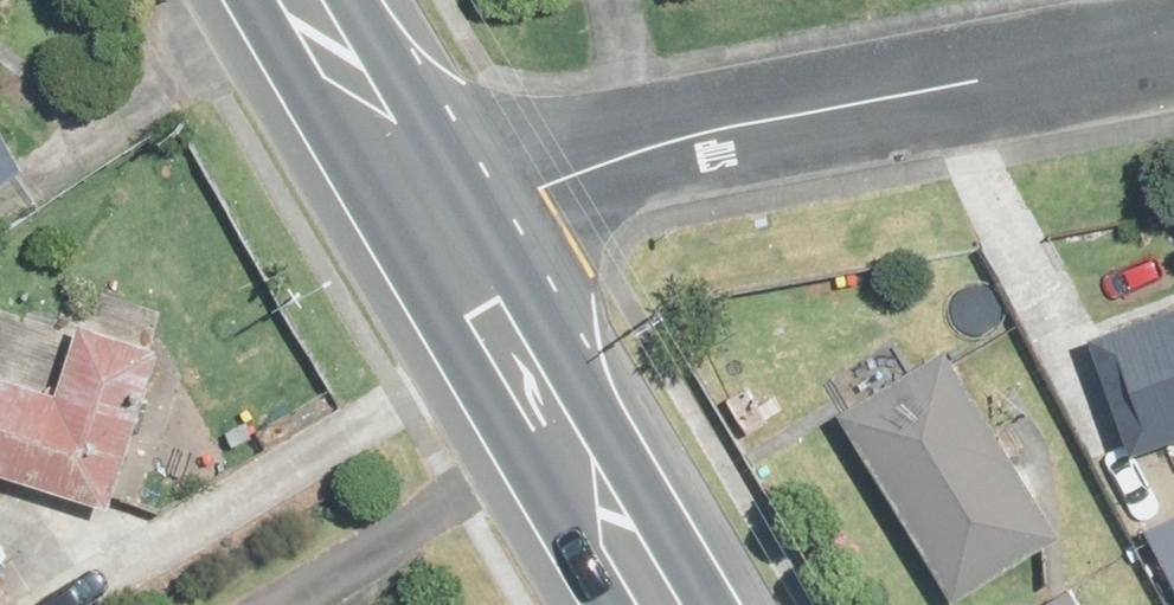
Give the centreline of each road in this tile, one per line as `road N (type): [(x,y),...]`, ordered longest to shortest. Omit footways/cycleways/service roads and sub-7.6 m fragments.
road 1 (residential): [(466,233),(540,188),(747,124),(1173,52)]
road 2 (primary): [(664,604),(618,529),(597,458),(466,233)]
road 3 (primary): [(466,233),(366,107),(303,0)]

